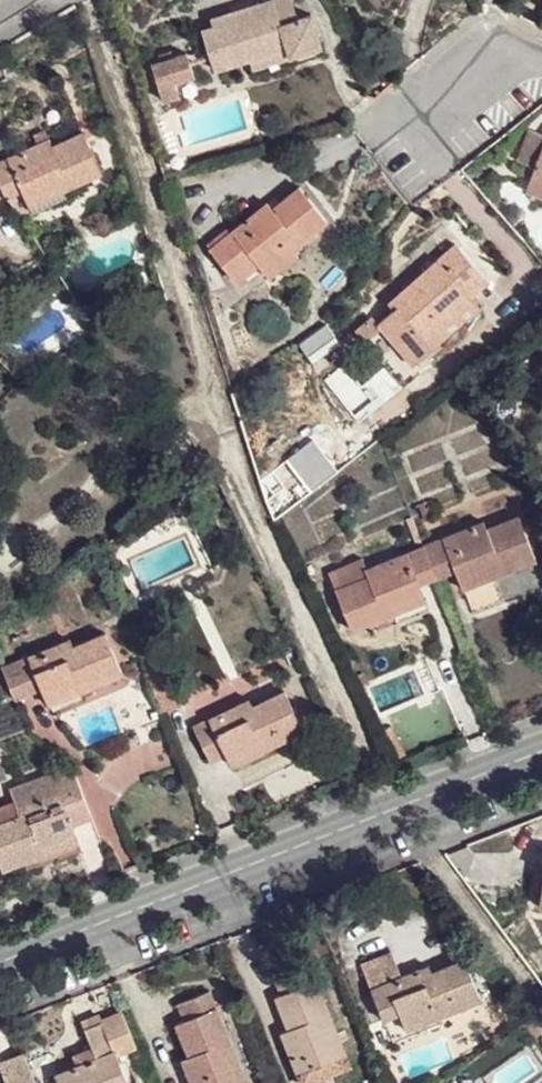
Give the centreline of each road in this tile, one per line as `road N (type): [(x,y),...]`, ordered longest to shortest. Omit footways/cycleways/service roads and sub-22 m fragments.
road 1 (residential): [(541,750),(0,961)]
road 2 (residential): [(427,112),(511,50),(541,56)]

